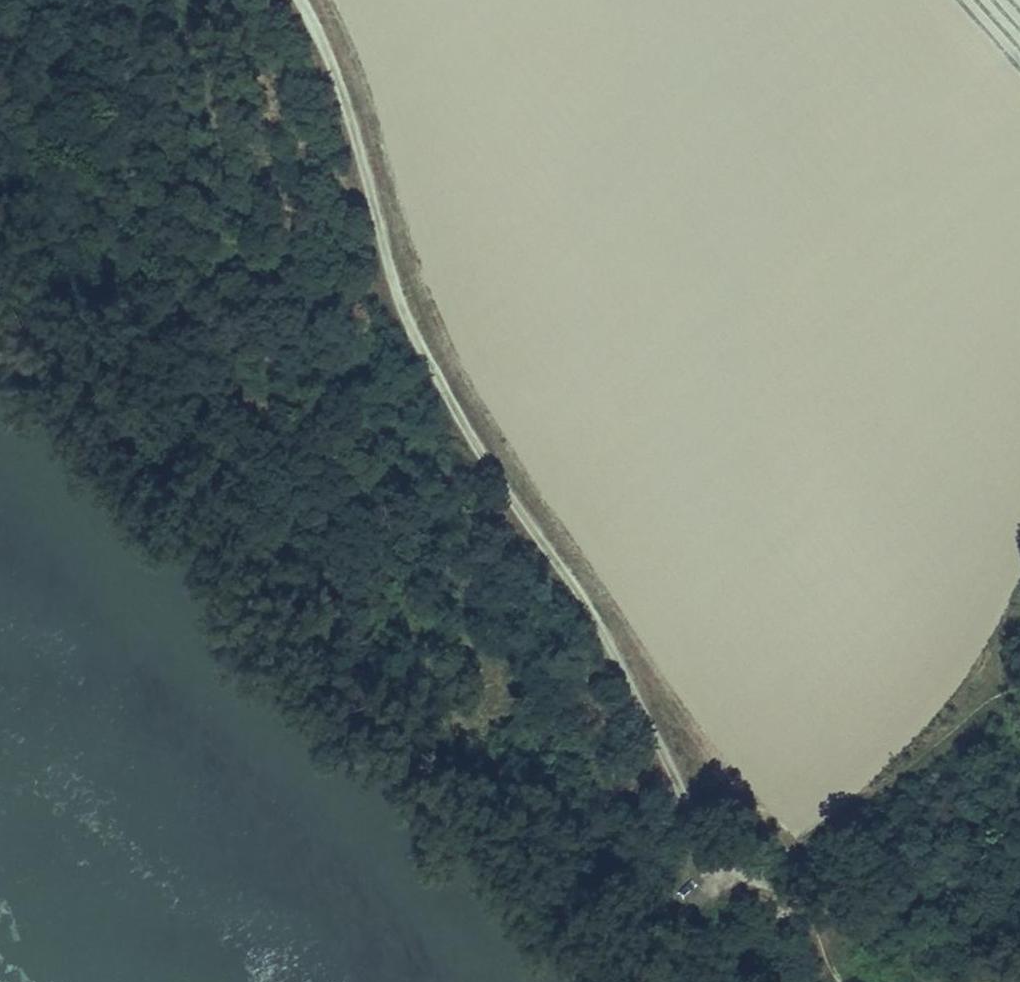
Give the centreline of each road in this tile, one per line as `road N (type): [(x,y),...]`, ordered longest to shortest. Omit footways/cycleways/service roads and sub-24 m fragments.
road 1 (track): [(300,0),(360,151),(402,303),(491,466),(602,639),(667,766),(738,869),(758,882)]
road 2 (track): [(758,882),(808,918),(836,981)]

